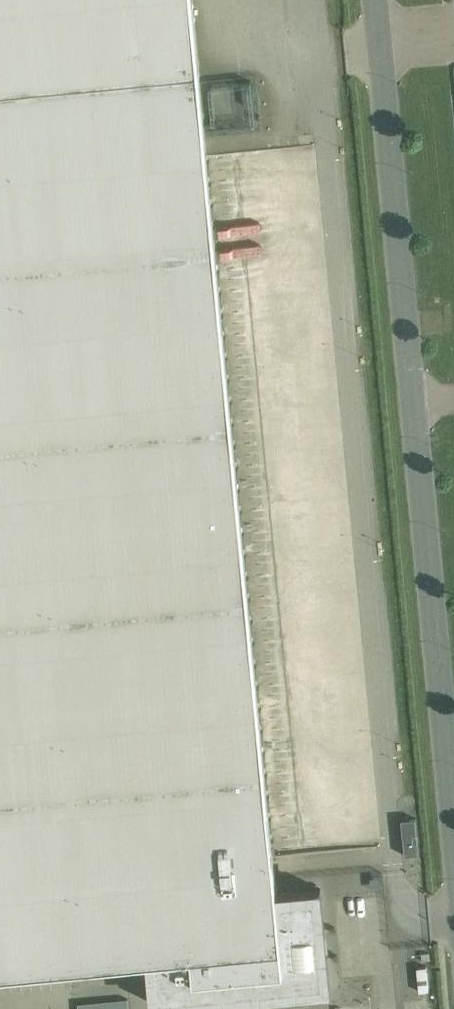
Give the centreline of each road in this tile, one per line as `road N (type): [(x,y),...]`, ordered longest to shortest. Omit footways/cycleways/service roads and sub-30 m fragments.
road 1 (unclassified): [(453,807),(378,0)]

